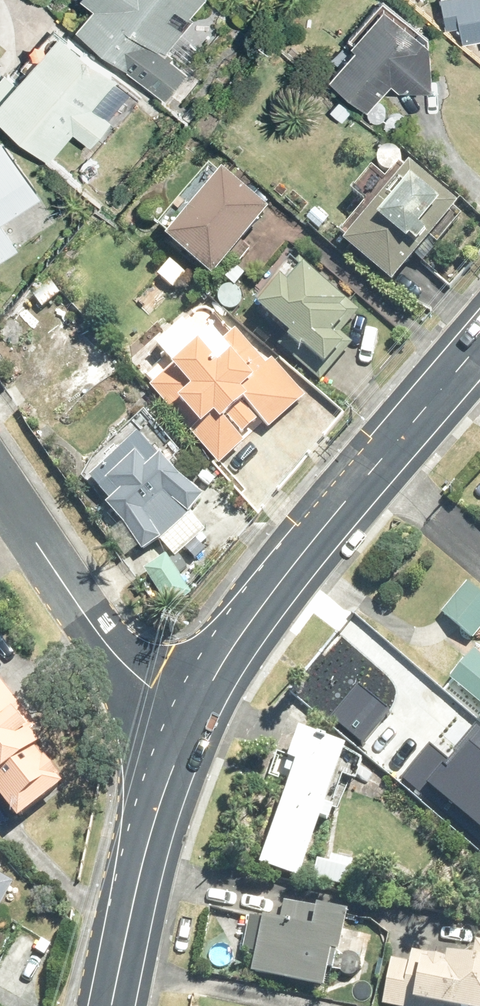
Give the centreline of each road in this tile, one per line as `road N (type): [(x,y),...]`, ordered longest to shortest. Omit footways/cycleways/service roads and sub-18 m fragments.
road 1 (primary): [(191,708),(295,561),(479,345)]
road 2 (primary): [(114,1005),(158,801),(191,708)]
road 3 (residential): [(0,483),(124,666),(191,708)]

